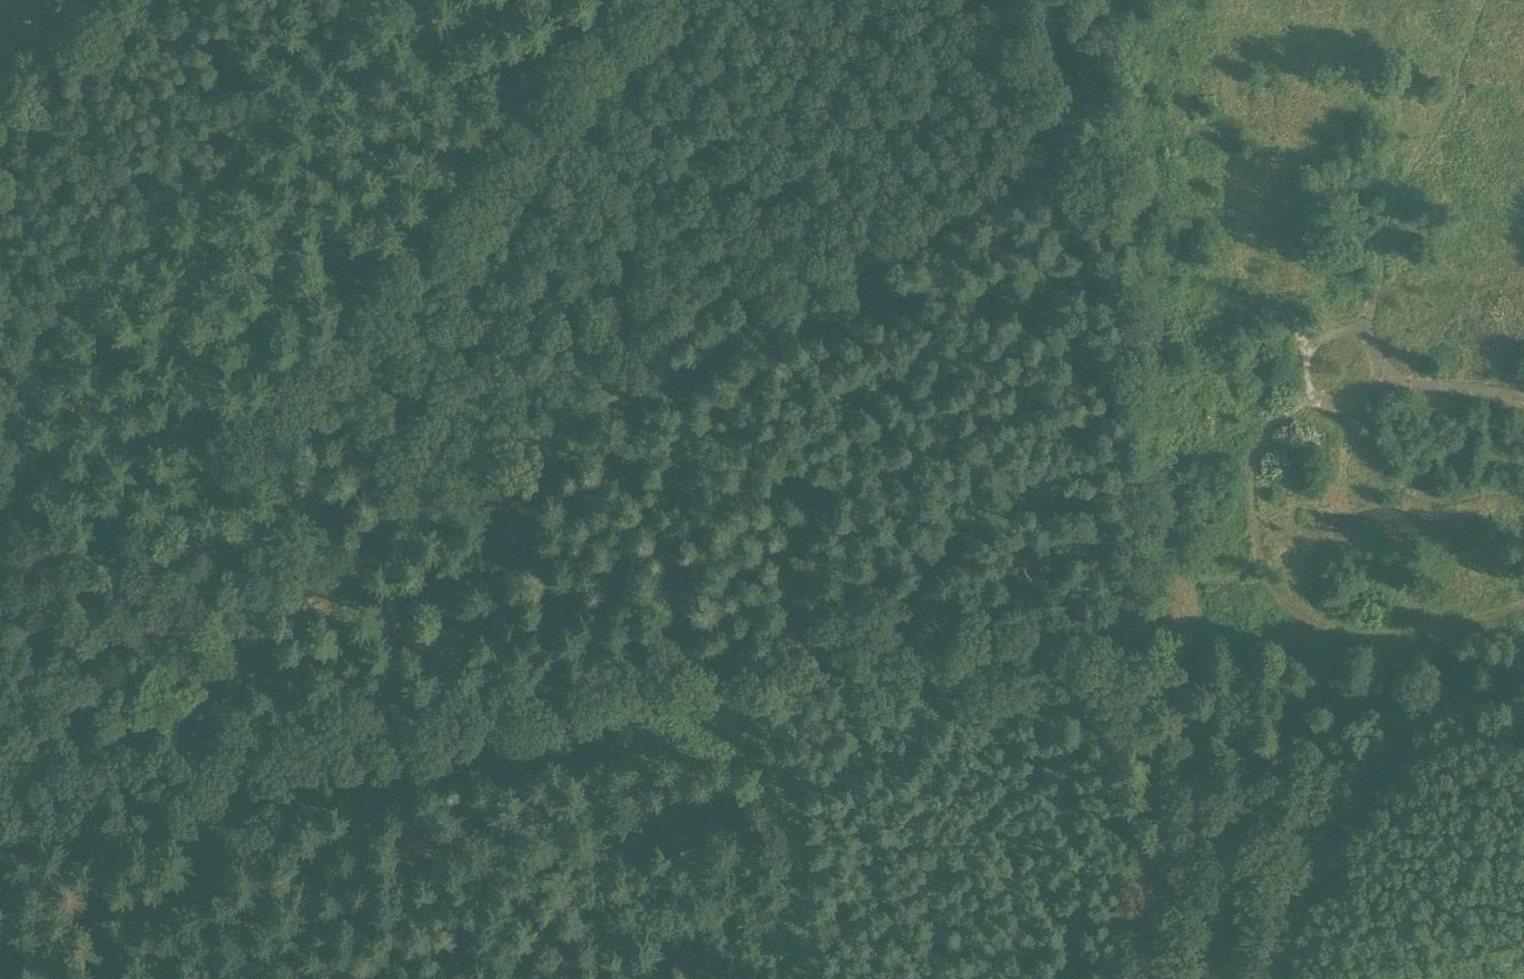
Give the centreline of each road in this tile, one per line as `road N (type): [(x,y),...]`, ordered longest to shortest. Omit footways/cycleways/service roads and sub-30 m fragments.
road 1 (track): [(1302,376),(1315,340),(1340,330),(1365,337),(1381,358),(1380,384),(1352,410),(1325,407),(1306,389)]
road 2 (track): [(1381,379),(1523,406)]

